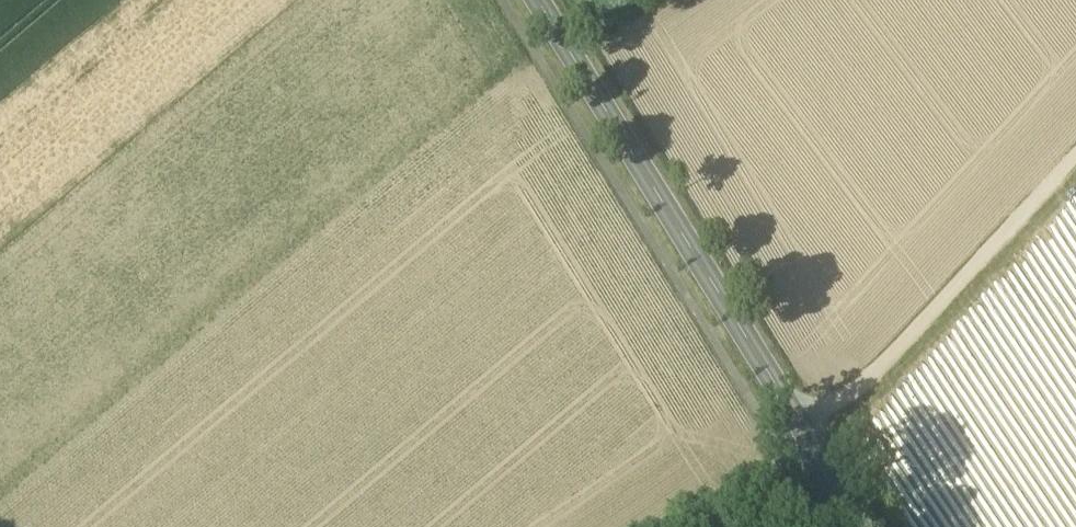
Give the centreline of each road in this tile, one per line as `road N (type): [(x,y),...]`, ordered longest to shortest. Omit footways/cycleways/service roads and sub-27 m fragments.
road 1 (secondary): [(863,526),(721,312),(536,0)]
road 2 (track): [(1075,161),(806,435)]
road 3 (track): [(691,526),(806,435)]

